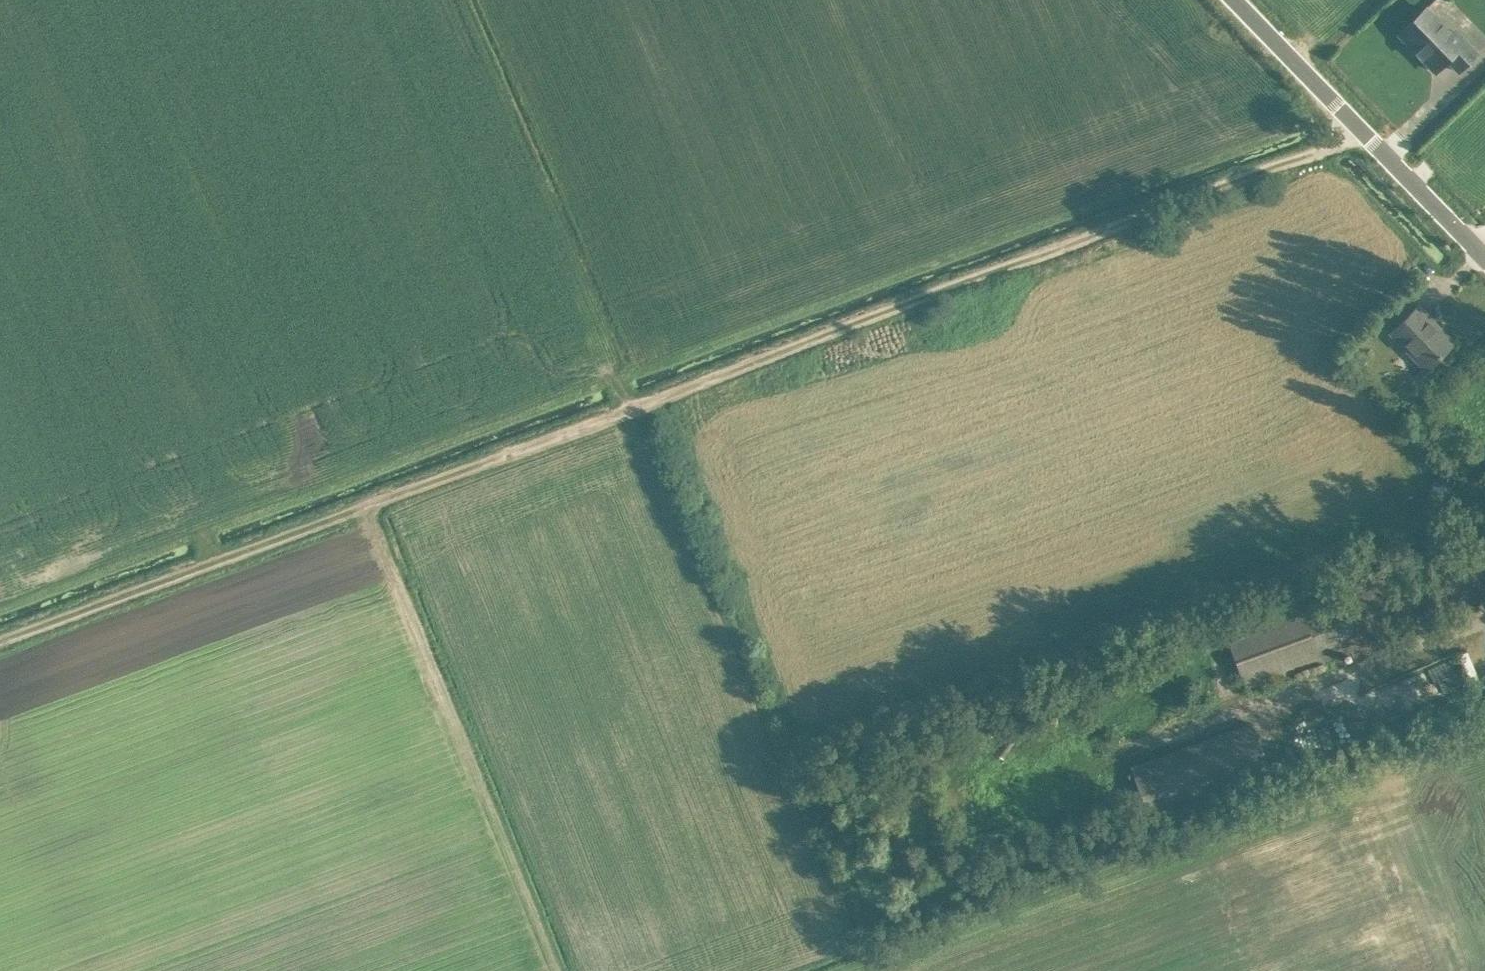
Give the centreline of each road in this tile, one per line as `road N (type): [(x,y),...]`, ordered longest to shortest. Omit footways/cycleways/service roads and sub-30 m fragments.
road 1 (track): [(0,639),(1350,134)]
road 2 (unclassified): [(1484,274),(1219,0)]

